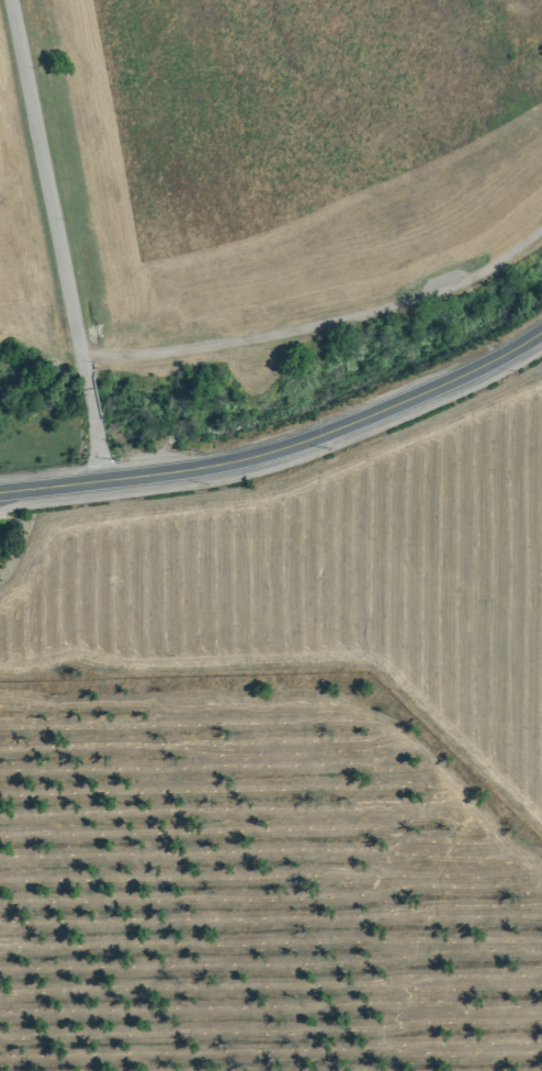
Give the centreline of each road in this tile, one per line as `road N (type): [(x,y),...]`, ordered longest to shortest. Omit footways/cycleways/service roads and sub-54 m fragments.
road 1 (primary): [(541,315),(450,366),(269,440),(0,482)]
road 2 (residential): [(77,343),(6,0)]
road 3 (residential): [(101,470),(77,343)]

